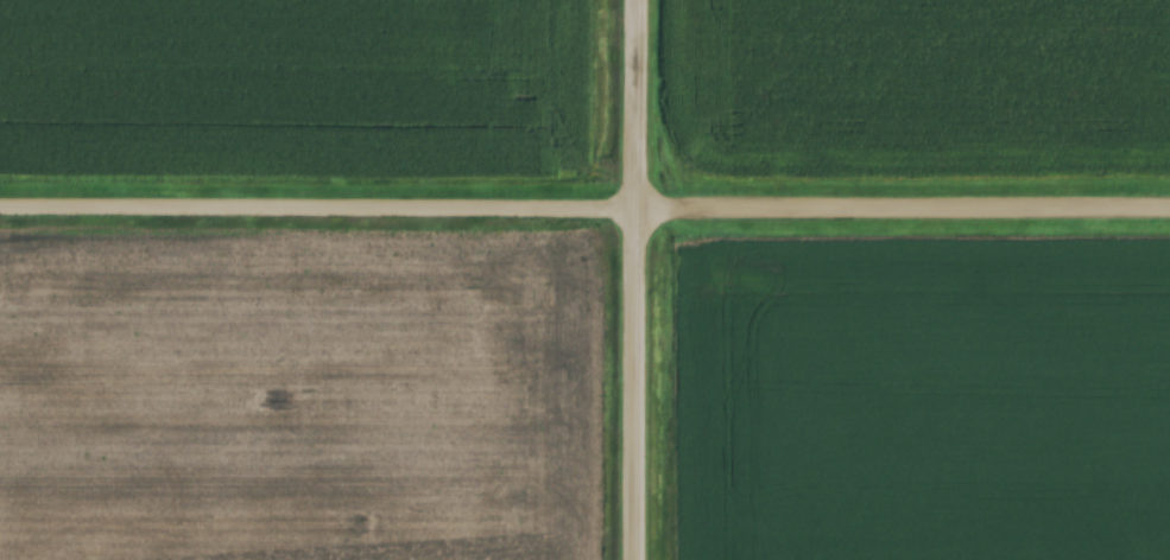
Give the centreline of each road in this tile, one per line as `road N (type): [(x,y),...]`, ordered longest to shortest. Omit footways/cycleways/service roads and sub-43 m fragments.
road 1 (residential): [(0,215),(1169,217)]
road 2 (residential): [(642,559),(644,0)]

